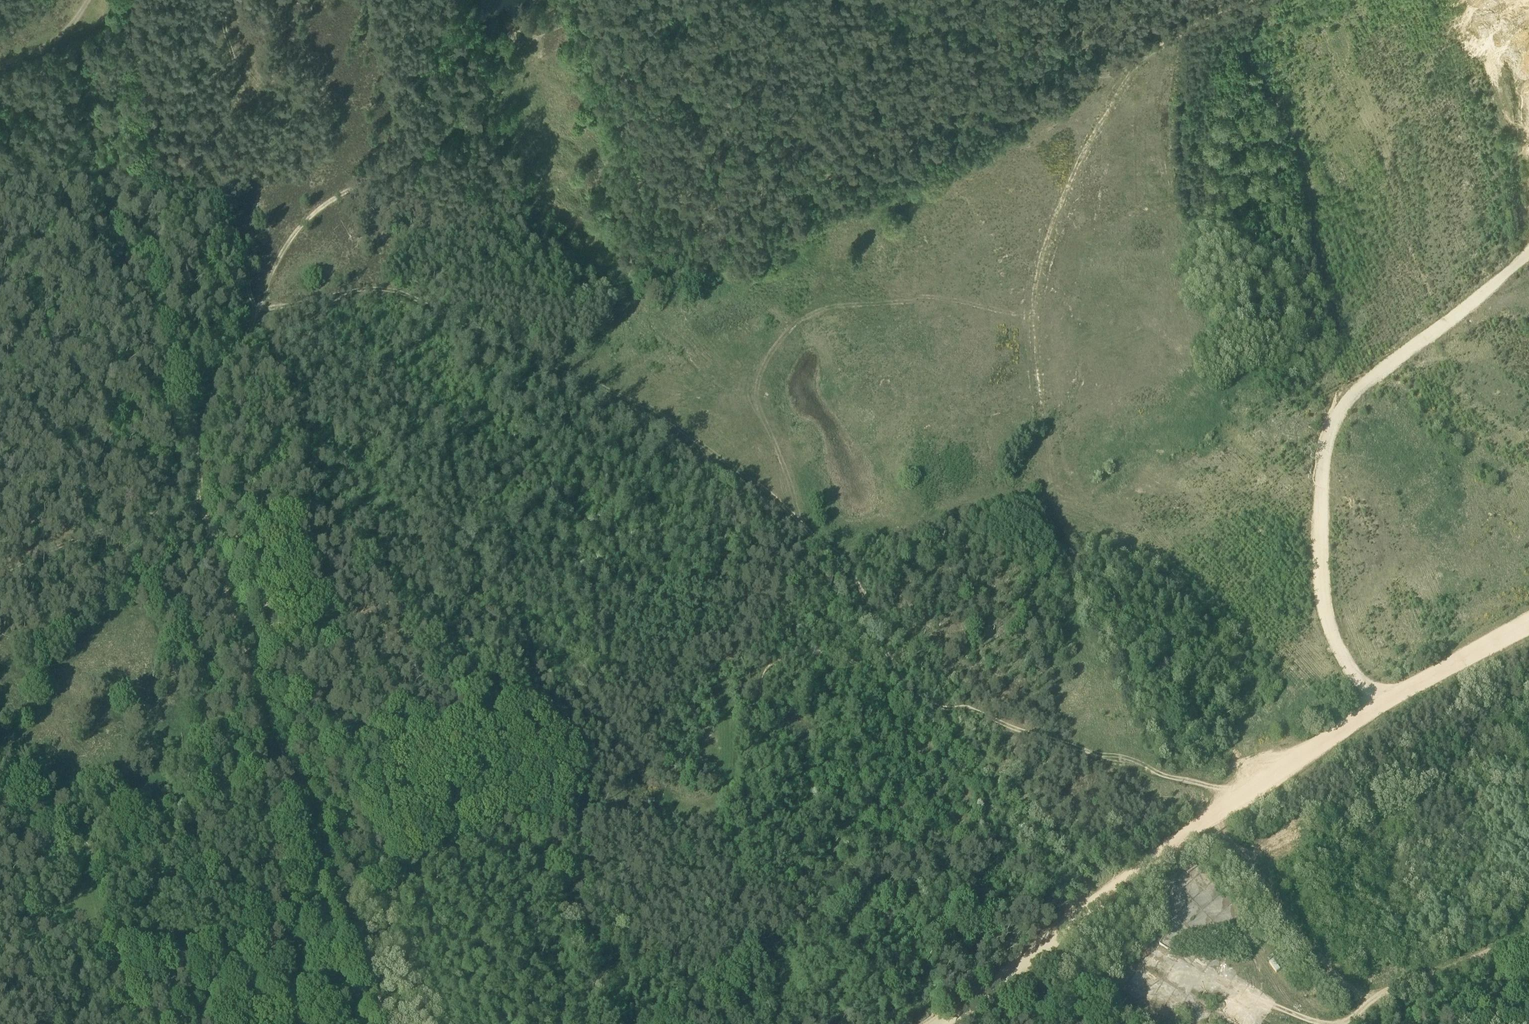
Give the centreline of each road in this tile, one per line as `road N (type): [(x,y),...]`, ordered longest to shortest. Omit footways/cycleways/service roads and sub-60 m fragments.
road 1 (track): [(392,1023),(232,614),(205,497),(203,410),(252,324),(273,265),(304,222),(498,109),(529,60)]
road 2 (track): [(840,555),(867,535),(1023,499),(1055,478),(1031,321),(911,297),(815,310),(798,323),(760,375),(755,395),(789,483),(794,522)]
road 3 (track): [(893,675),(840,555),(640,405),(397,281),(252,324)]
road 4 (track): [(1528,627),(1375,705),(945,1023)]
road 5 (track): [(1236,805),(1208,787),(1105,762),(972,709),(933,706),(893,675)]
road 6 (track): [(229,0),(223,19),(232,84),(204,147),(214,196),(242,246),(252,324)]
road 7 (track): [(1166,42),(1117,94),(1073,175),(1037,272),(1031,321)]
road 8 (track): [(1323,488),(1325,607),(1350,675),(1375,705)]
road 9 (track): [(893,675),(819,652),(782,659),(756,684),(734,756)]
road 10 (track): [(0,587),(159,507),(205,497)]

